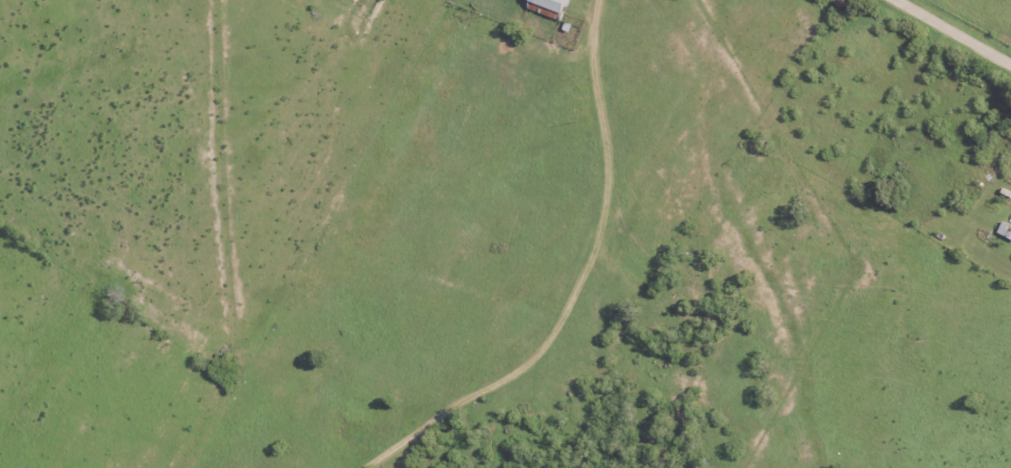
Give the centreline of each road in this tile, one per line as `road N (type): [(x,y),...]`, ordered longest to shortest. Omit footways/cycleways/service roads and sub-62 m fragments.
road 1 (residential): [(1010,61),(904,0)]

